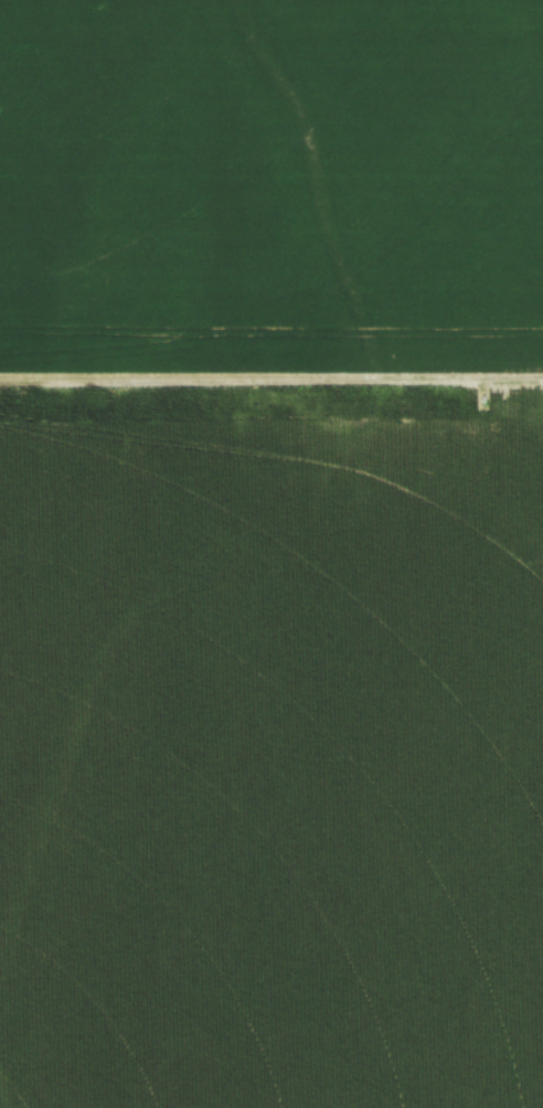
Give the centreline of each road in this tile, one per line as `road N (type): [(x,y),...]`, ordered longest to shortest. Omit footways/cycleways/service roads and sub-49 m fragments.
road 1 (track): [(0,383),(542,381)]

